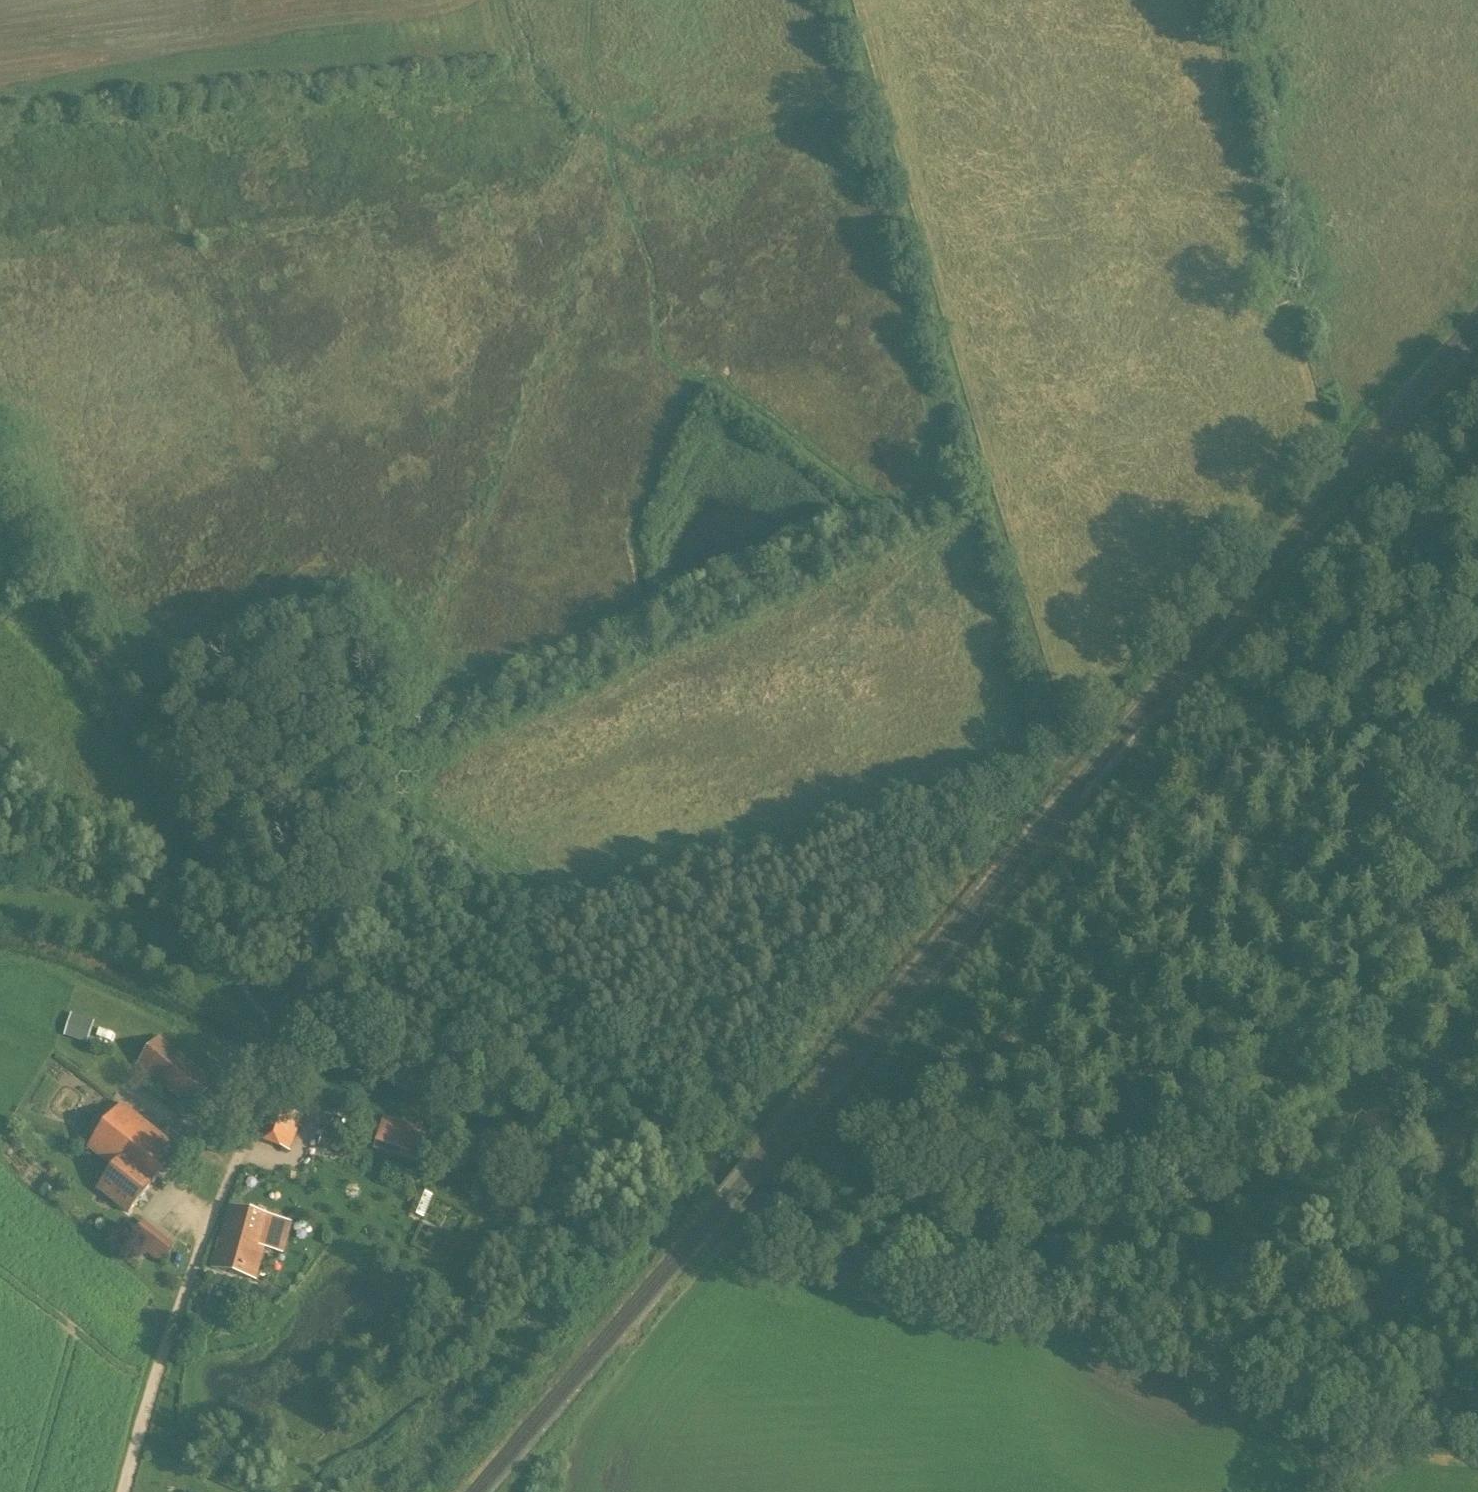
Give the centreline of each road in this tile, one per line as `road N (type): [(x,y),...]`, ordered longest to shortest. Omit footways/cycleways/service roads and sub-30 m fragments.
road 1 (track): [(275,1491),(281,1480),(331,1465),(416,1407),(446,1368),(471,1303),(490,1206),(473,1190),(444,1183),(444,1189),(392,1165),(383,1147)]
road 2 (track): [(139,1455),(252,1491)]

